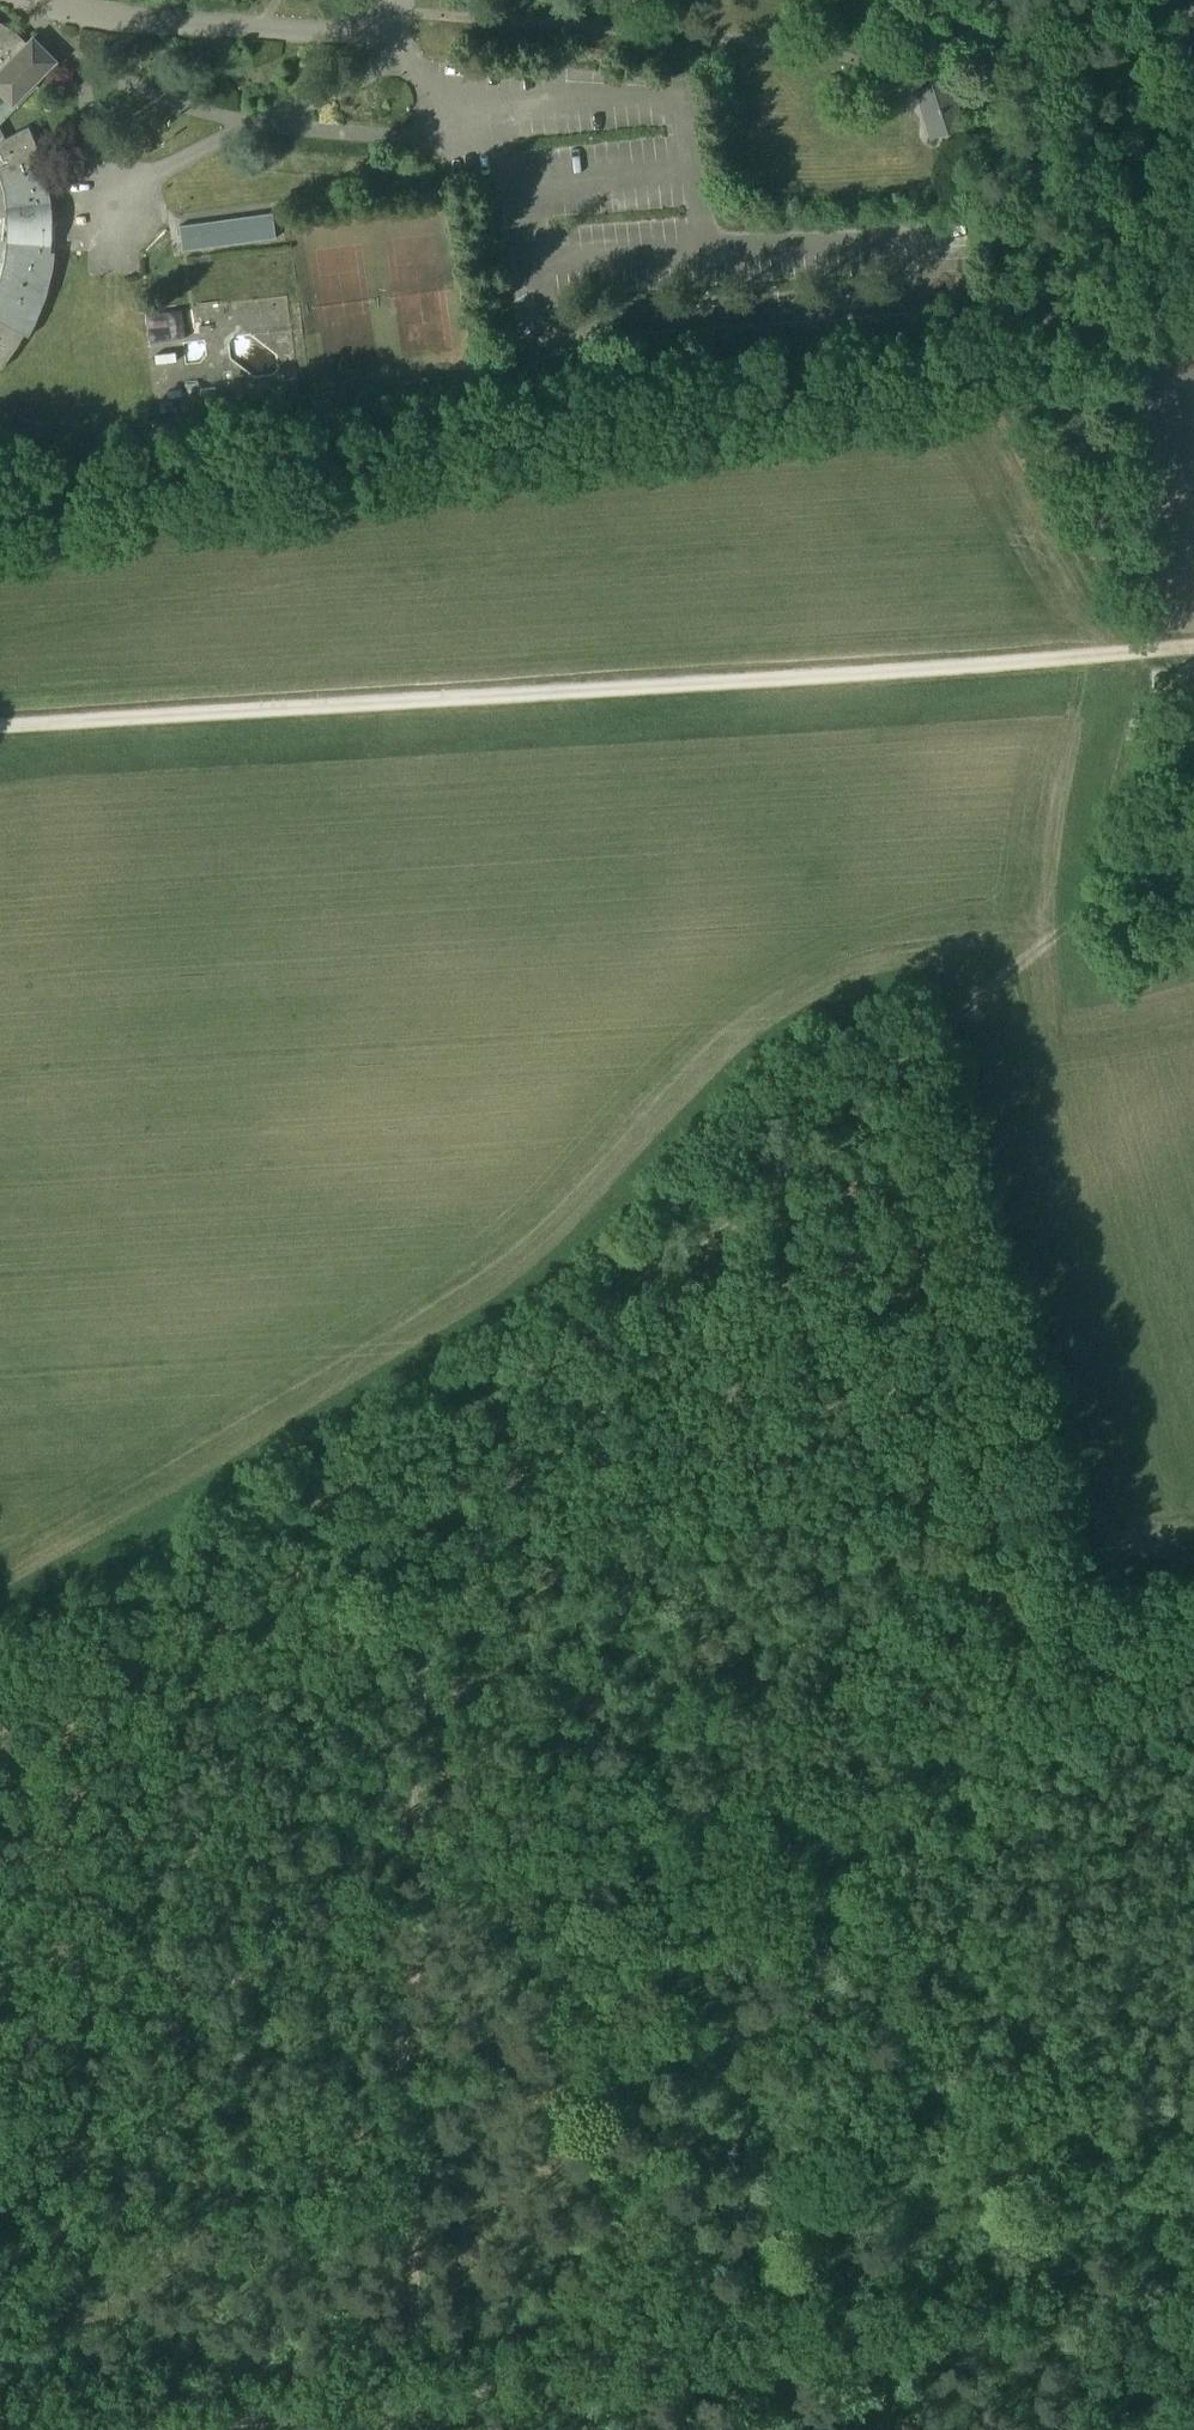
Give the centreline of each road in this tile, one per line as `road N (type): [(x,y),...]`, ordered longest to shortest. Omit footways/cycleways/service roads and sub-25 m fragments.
road 1 (track): [(0,727),(1193,647)]
road 2 (track): [(222,2429),(431,2407)]

